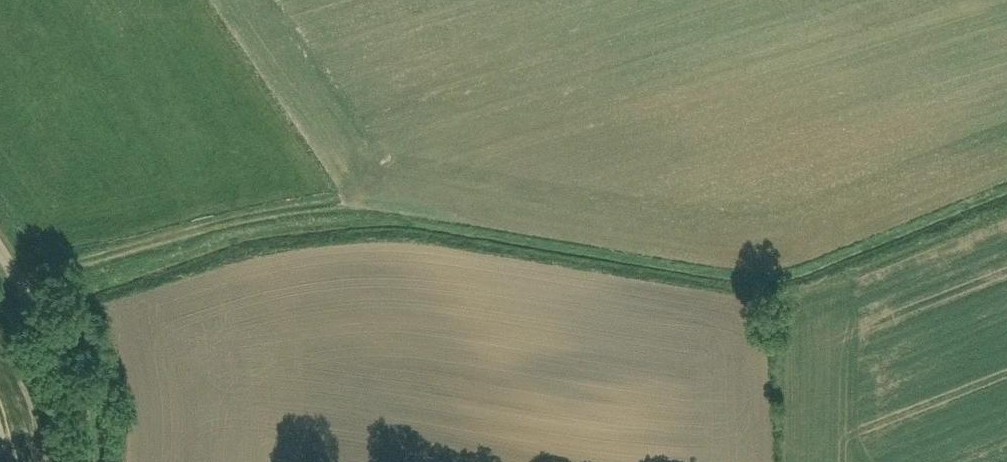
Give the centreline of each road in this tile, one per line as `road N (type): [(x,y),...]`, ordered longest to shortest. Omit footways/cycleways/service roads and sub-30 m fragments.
road 1 (residential): [(86,461),(69,382),(0,251)]

